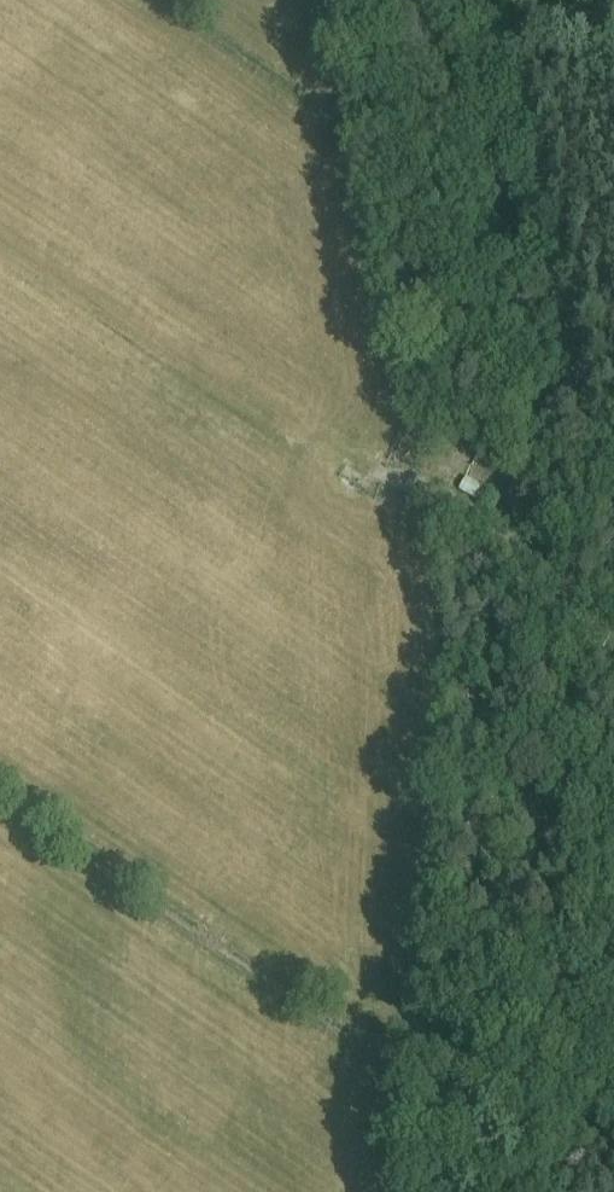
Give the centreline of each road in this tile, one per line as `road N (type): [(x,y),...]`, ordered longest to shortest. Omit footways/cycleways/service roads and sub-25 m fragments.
road 1 (unclassified): [(519,1191),(540,1015),(546,769),(545,621),(526,491),(536,360),(469,0)]

